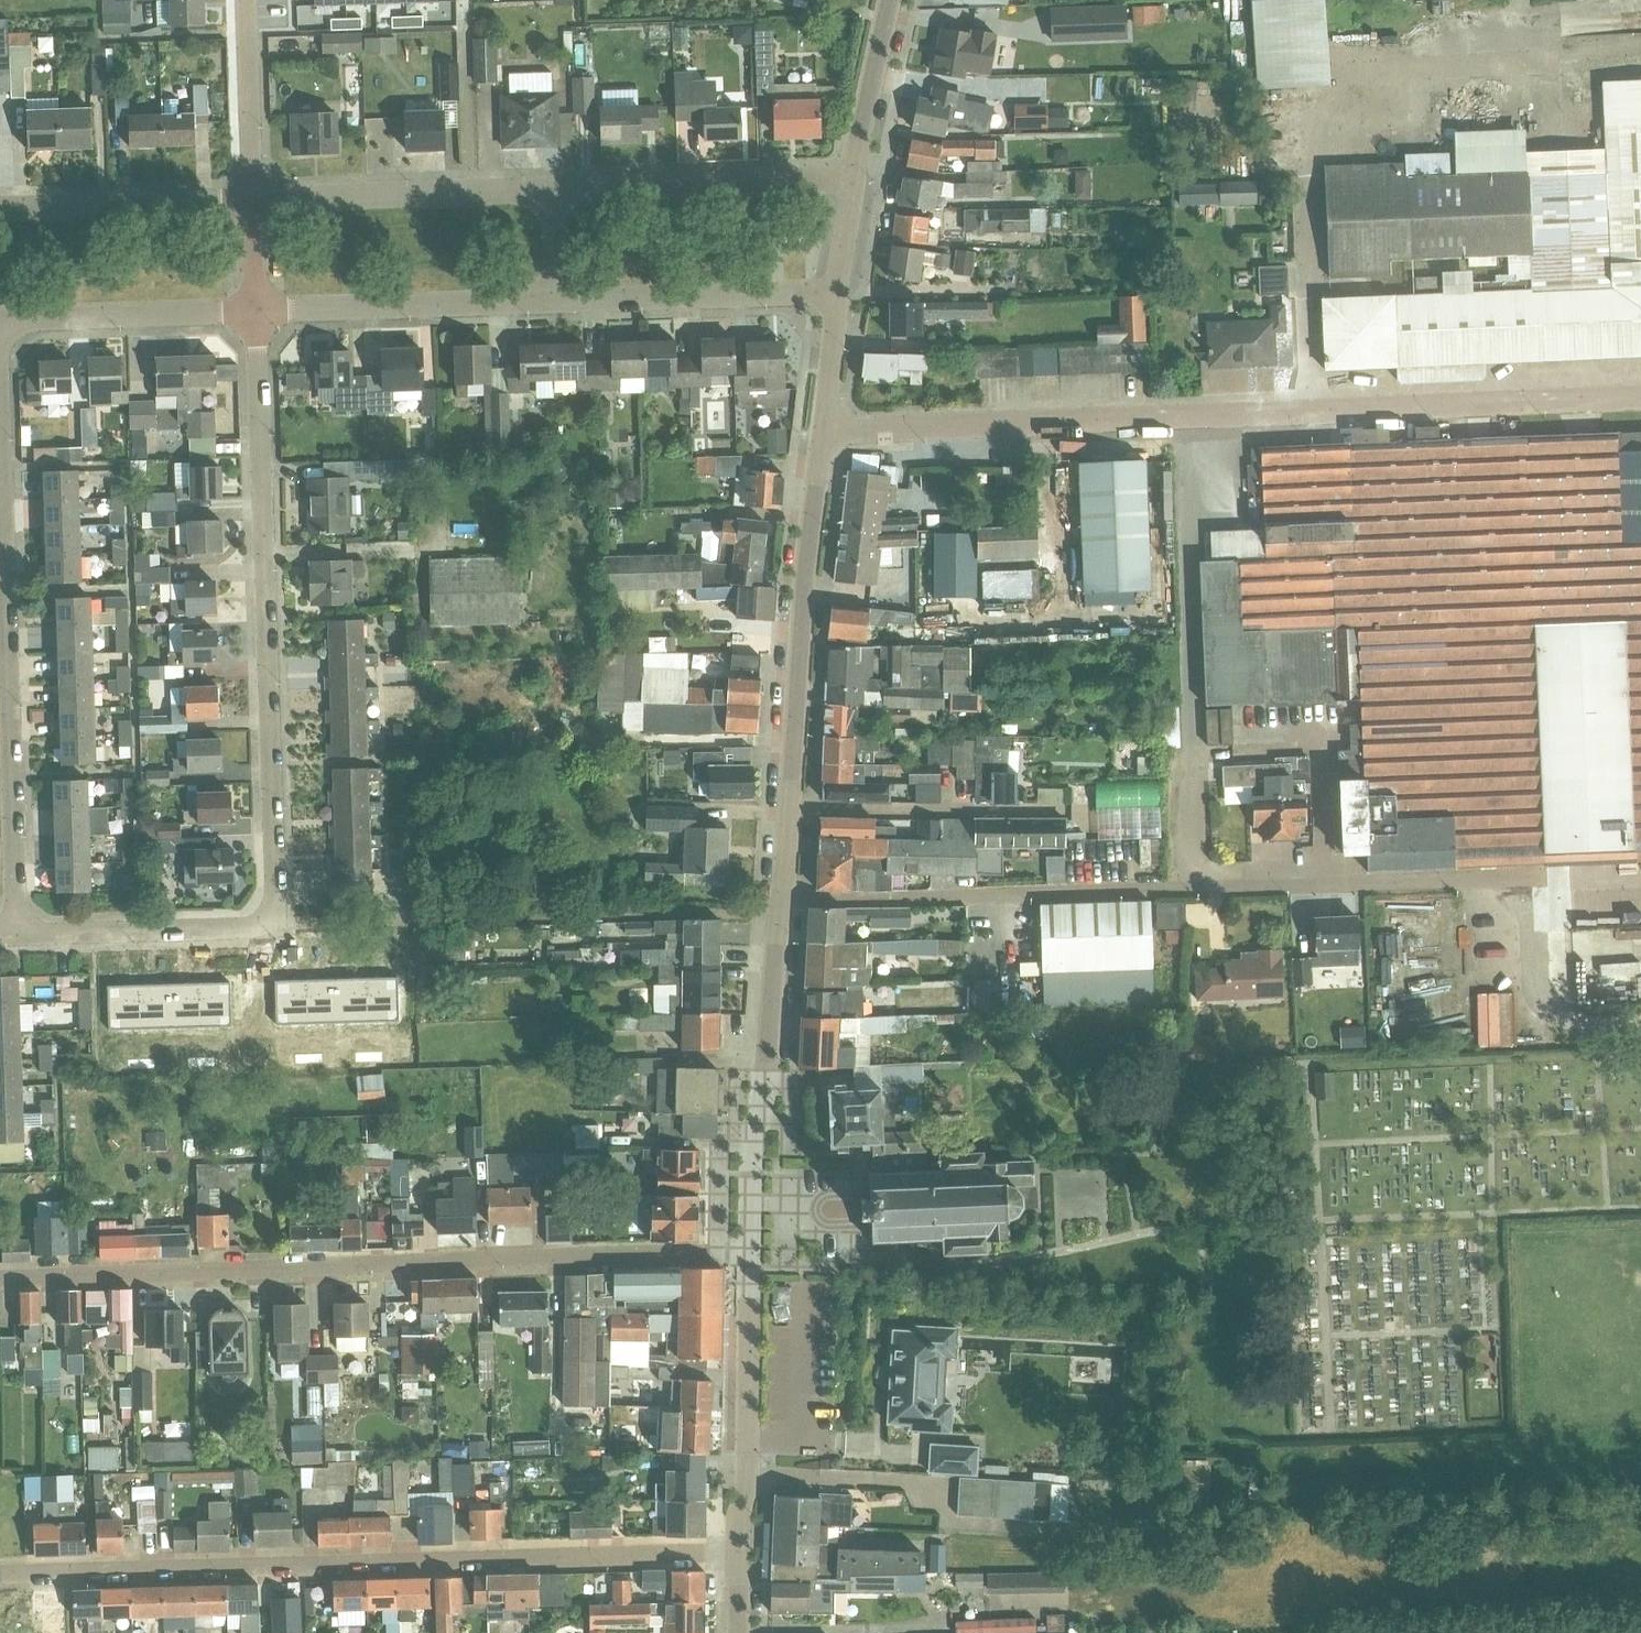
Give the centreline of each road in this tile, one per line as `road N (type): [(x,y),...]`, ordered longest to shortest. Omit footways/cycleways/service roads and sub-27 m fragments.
road 1 (residential): [(783,898),(900,901),(1524,879),(1537,987),(1548,1010),(1574,1025),(1640,1023)]
road 2 (residential): [(12,933),(272,928),(255,314)]
road 3 (residential): [(820,433),(1640,399)]
road 4 (residential): [(752,1258),(0,1282)]
road 5 (residential): [(0,1577),(740,1555)]
road 6 (tertiary): [(783,898),(820,433)]
road 7 (residential): [(12,933),(0,565)]
road 8 (tertiary): [(752,1258),(753,1141),(783,898)]
road 9 (residential): [(555,189),(253,197)]
road 10 (residential): [(255,314),(556,305)]
road 11 (residential): [(854,181),(555,189)]
road 12 (tertiary): [(740,1555),(750,1473),(752,1258)]
road 13 (residential): [(556,305),(836,301)]
road 14 (residential): [(0,326),(255,314)]
road 15 (residential): [(253,197),(0,208)]
road 16 (residential): [(253,197),(247,0)]
road 17 (tertiary): [(854,181),(892,0)]
road 18 (tertiary): [(820,433),(836,301)]
road 19 (tertiary): [(836,301),(854,181)]

